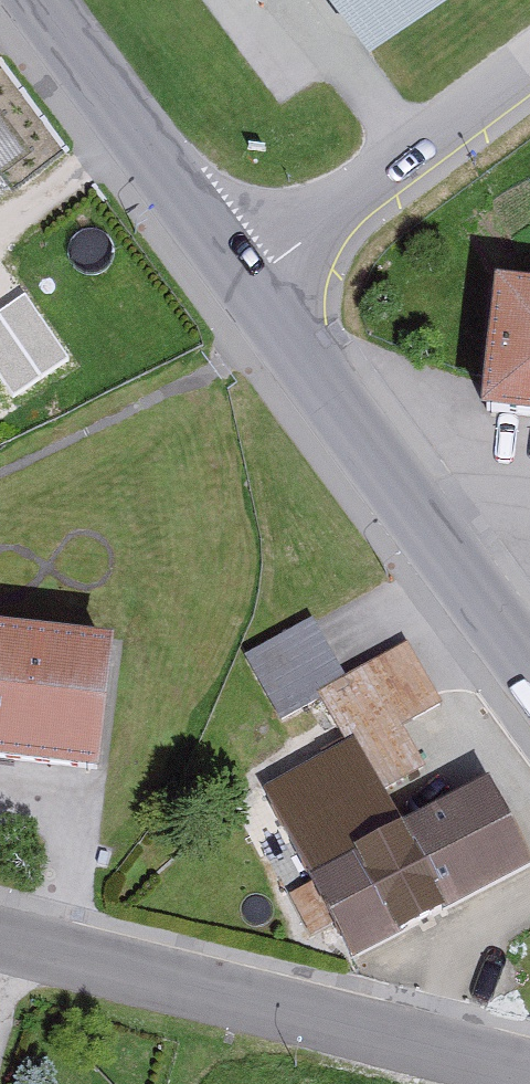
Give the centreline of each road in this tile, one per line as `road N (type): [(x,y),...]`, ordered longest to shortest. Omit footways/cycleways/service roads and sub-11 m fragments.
road 1 (tertiary): [(0,947),(529,1075)]
road 2 (tertiary): [(228,288),(529,696)]
road 3 (unclassified): [(228,288),(529,68)]
road 4 (tertiary): [(22,0),(228,288)]

